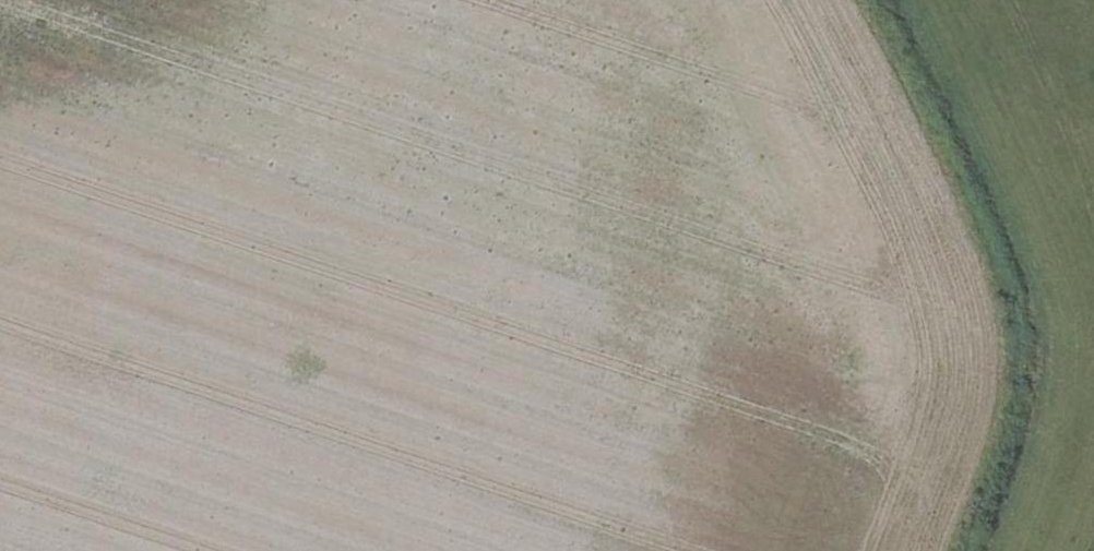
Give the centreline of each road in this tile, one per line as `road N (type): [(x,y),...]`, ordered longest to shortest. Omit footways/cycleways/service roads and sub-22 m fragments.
road 1 (track): [(985,550),(1039,392),(1026,285),(891,0)]

